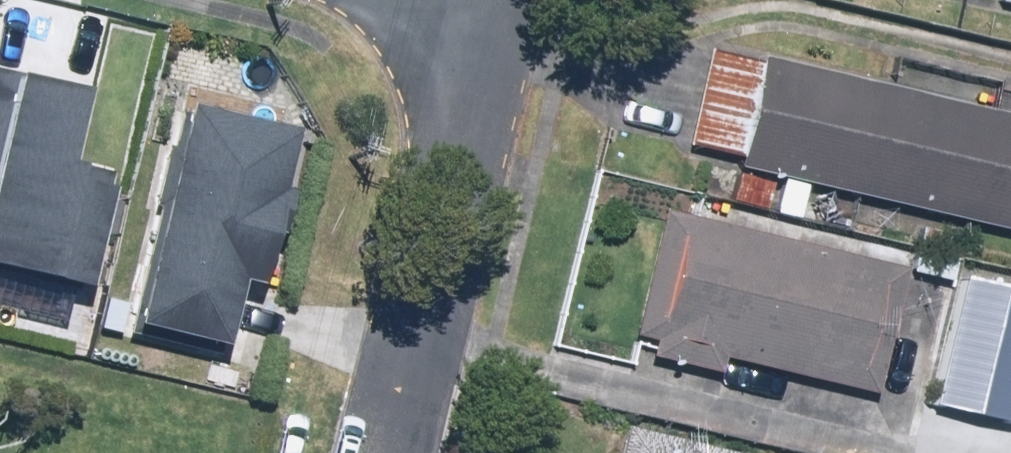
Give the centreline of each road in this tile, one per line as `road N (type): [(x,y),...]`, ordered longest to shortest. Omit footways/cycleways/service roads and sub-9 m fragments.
road 1 (residential): [(500,0),(394,452)]

